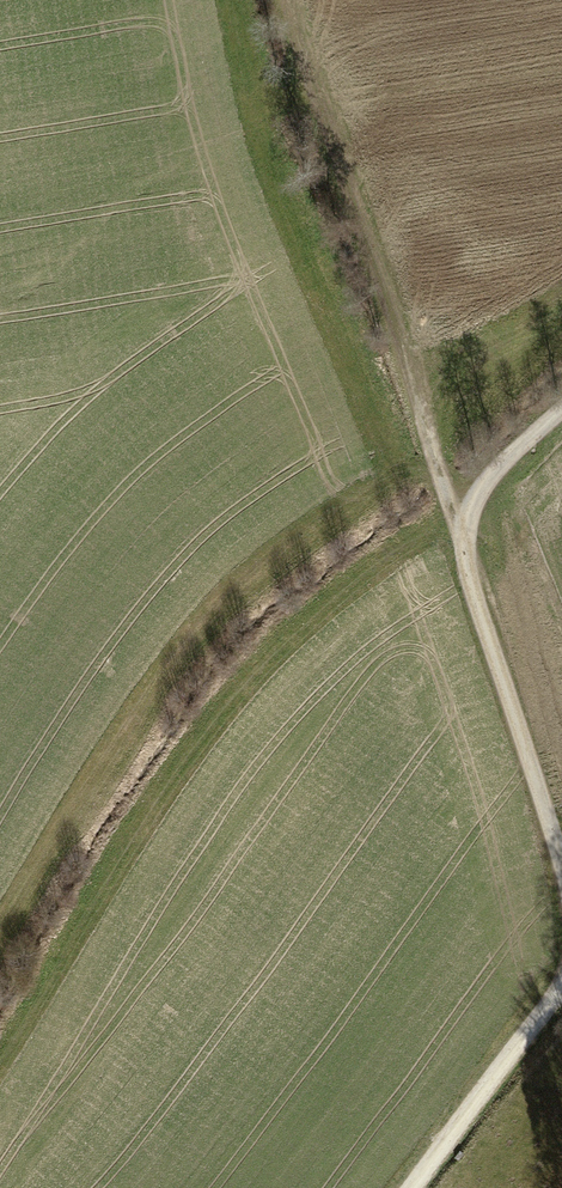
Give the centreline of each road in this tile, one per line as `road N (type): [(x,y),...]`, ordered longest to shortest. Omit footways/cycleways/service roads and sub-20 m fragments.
road 1 (track): [(468,551),(283,0)]
road 2 (track): [(561,858),(468,551),(471,510),(493,473),(561,413)]
road 3 (track): [(411,1187),(561,996)]

